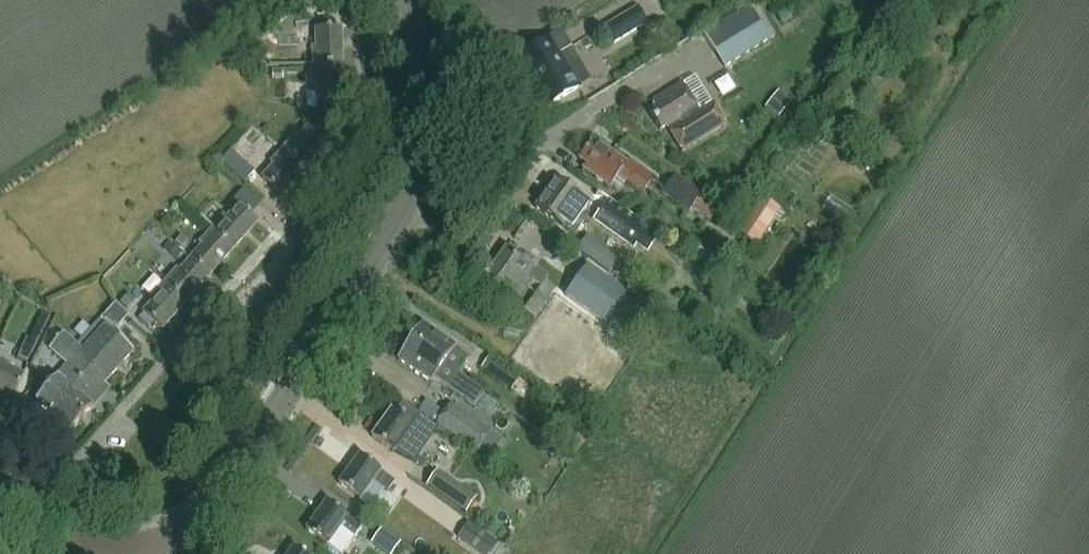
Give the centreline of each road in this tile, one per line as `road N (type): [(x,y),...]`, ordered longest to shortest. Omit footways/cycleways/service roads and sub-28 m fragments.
road 1 (tertiary): [(183,542),(406,209),(429,132),(429,103),(403,0)]

